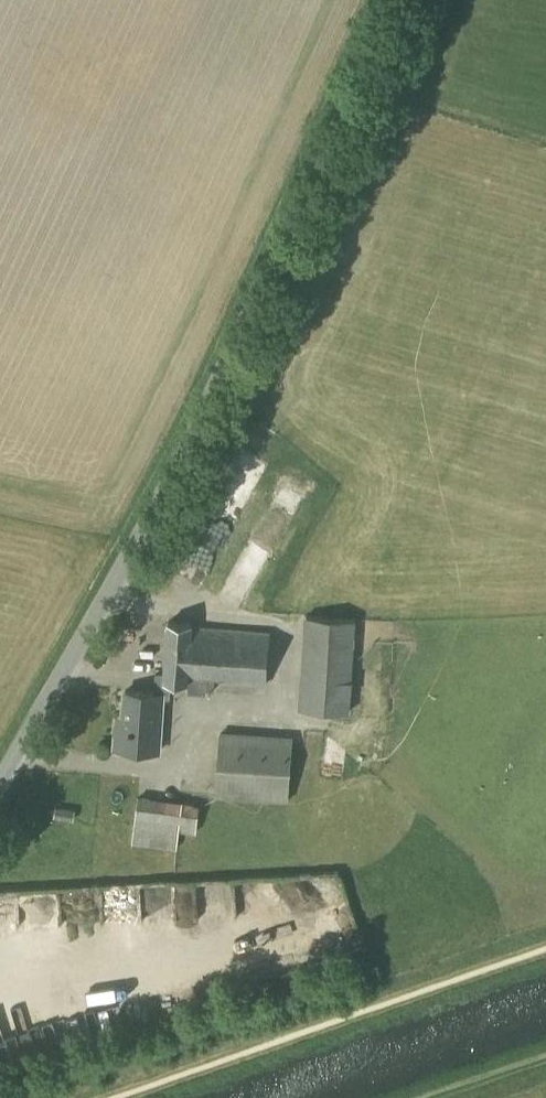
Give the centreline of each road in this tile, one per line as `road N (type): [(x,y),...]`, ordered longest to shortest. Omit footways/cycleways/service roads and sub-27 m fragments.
road 1 (unclassified): [(392,0),(213,401),(0,780)]

